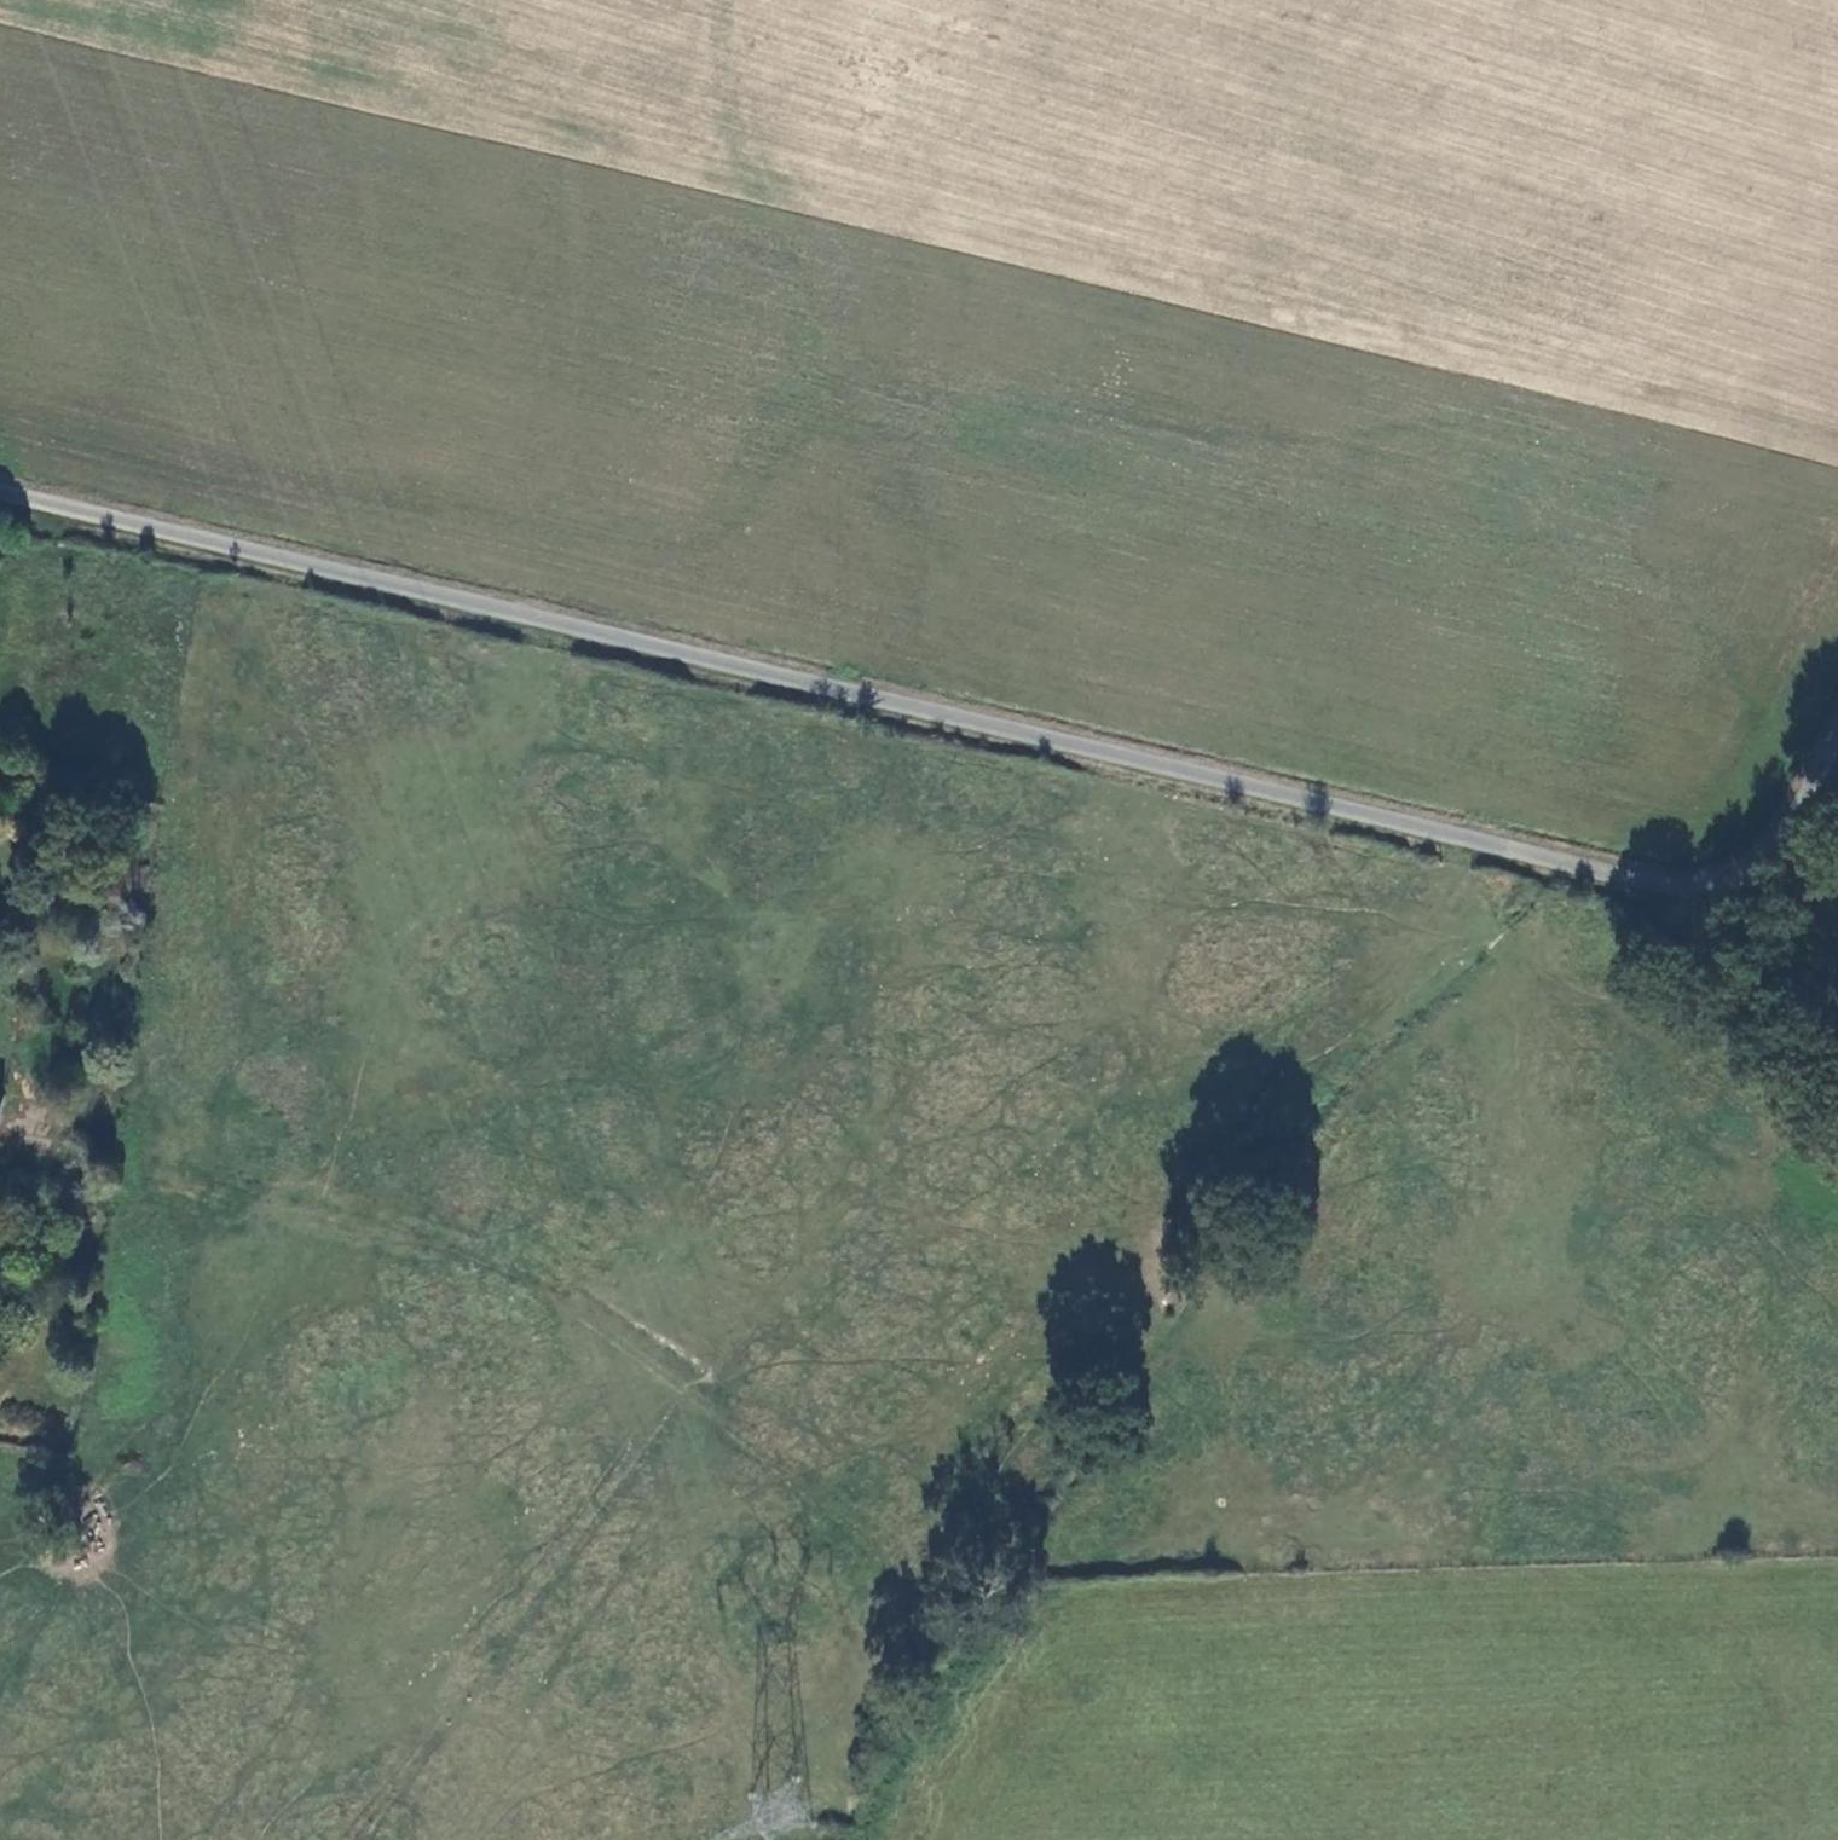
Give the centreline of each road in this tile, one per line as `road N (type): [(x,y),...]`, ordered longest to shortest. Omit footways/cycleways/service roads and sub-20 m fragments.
road 1 (unclassified): [(1837,731),(1788,831),(1745,874),(1689,888),(1599,874),(0,491)]

